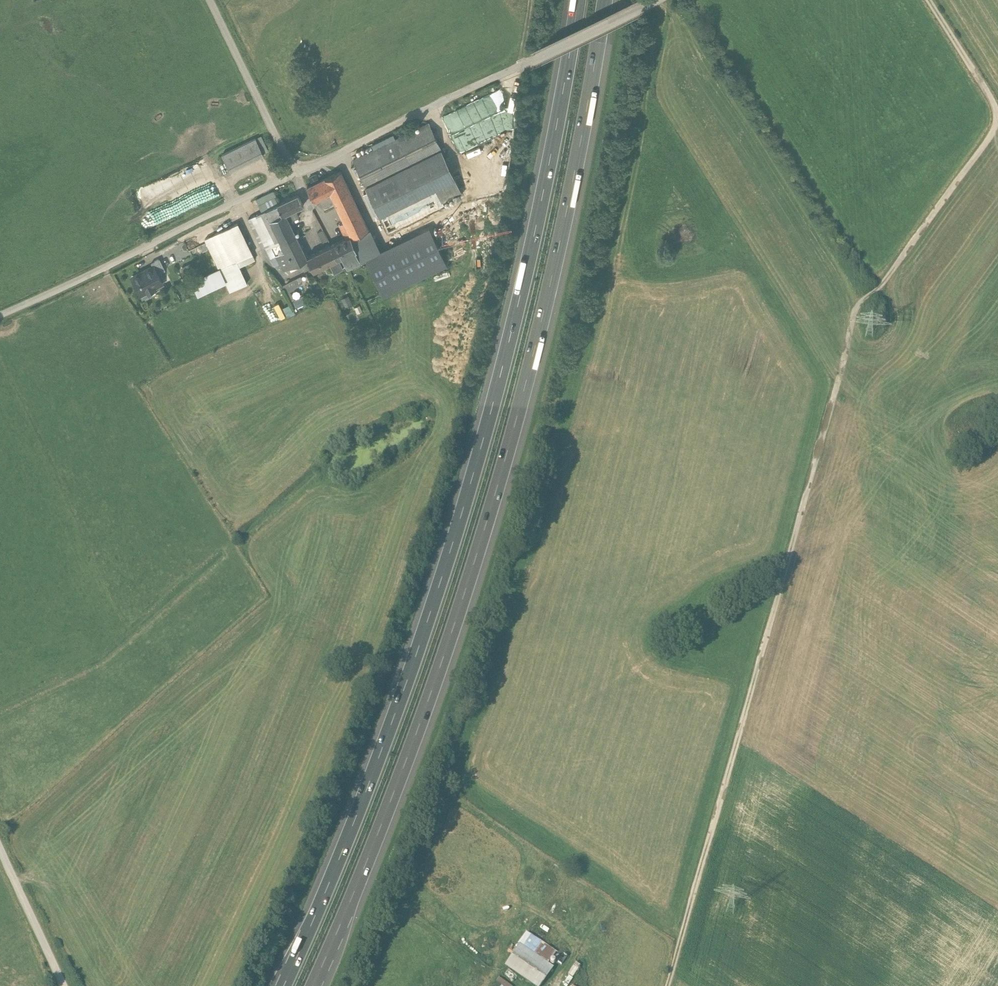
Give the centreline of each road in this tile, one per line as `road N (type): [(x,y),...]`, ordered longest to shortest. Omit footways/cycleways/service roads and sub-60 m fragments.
road 1 (track): [(929,0),(989,96),(996,123),(886,280),(857,308),(668,985)]
road 2 (motorway): [(311,985),(399,781),(496,493),(548,297),(604,0)]
road 3 (motorway): [(577,0),(522,290),(472,485),(374,775),(284,985)]
road 4 (track): [(63,985),(0,844)]

